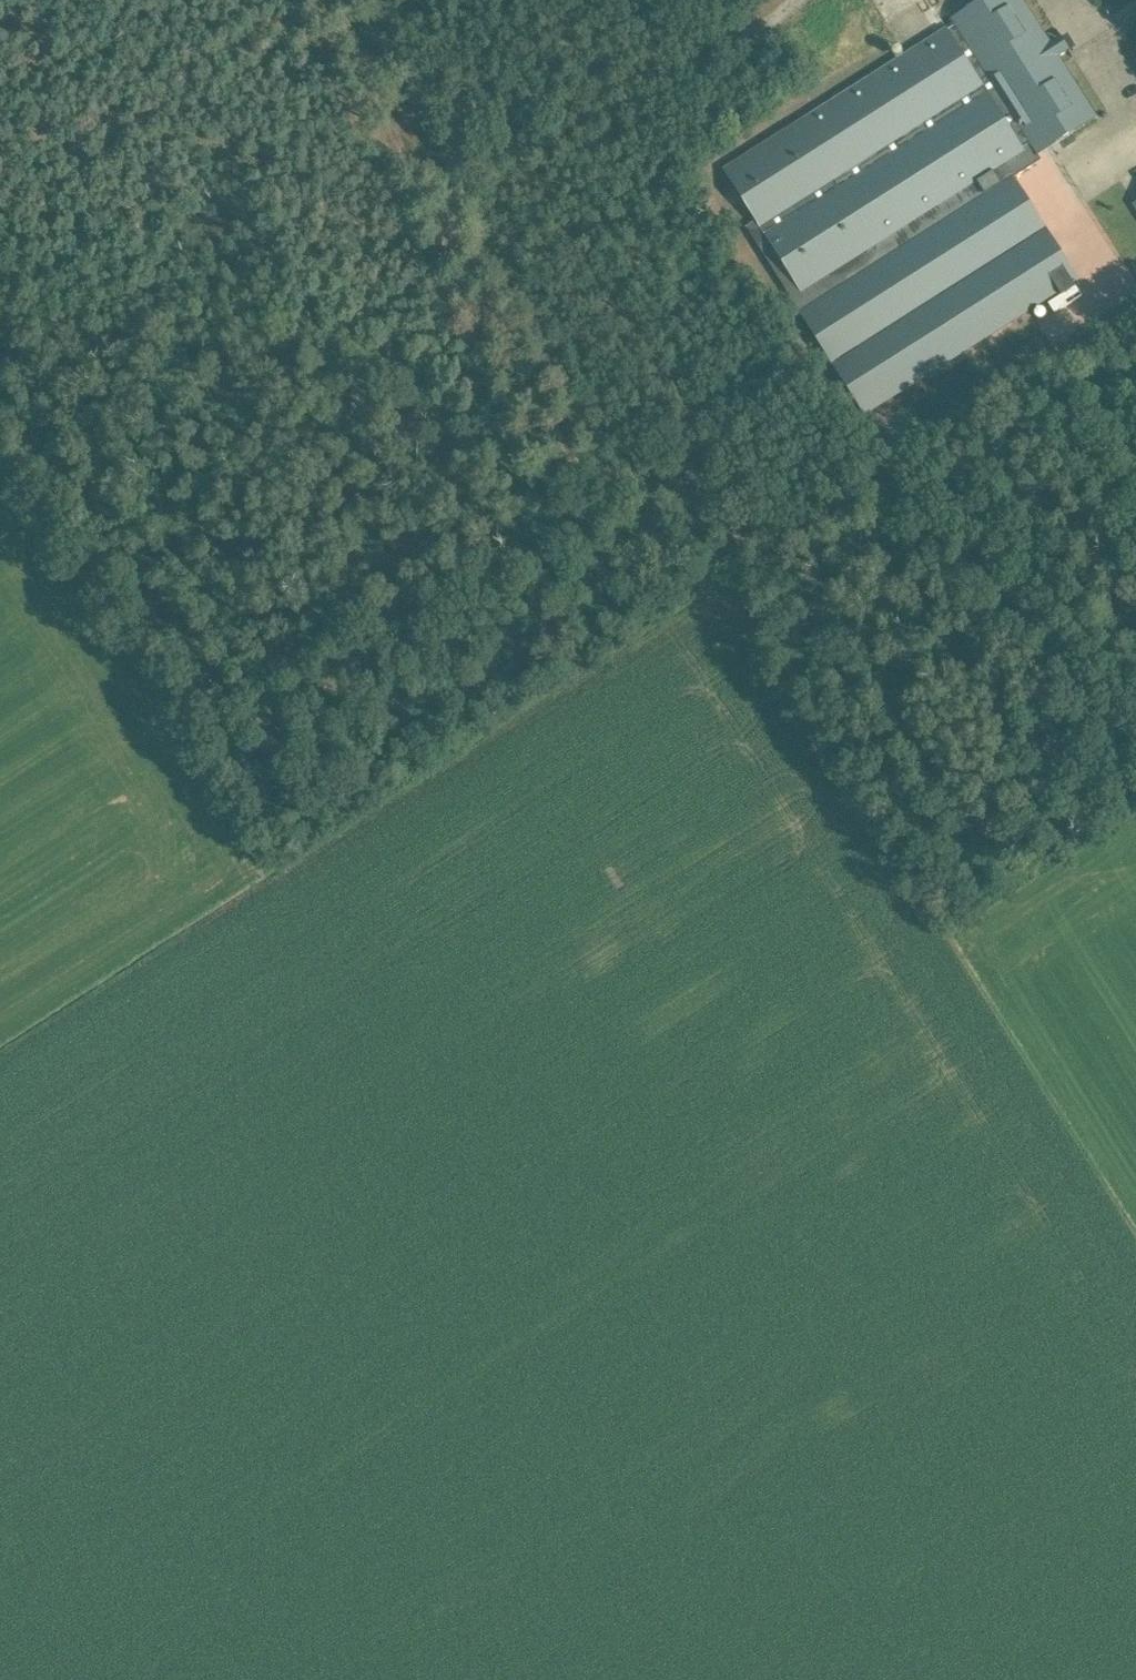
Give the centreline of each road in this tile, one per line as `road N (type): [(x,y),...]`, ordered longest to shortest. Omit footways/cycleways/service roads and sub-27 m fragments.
road 1 (track): [(1135,629),(1089,641),(923,737),(886,748),(847,732),(847,692),(892,607),(821,555),(662,489),(585,482),(503,460),(273,353),(0,316)]
road 2 (track): [(338,0),(349,44),(376,78),(465,264),(501,315),(521,324),(543,402),(585,482)]
road 3 (track): [(96,328),(67,462),(171,626),(249,721),(286,703)]

